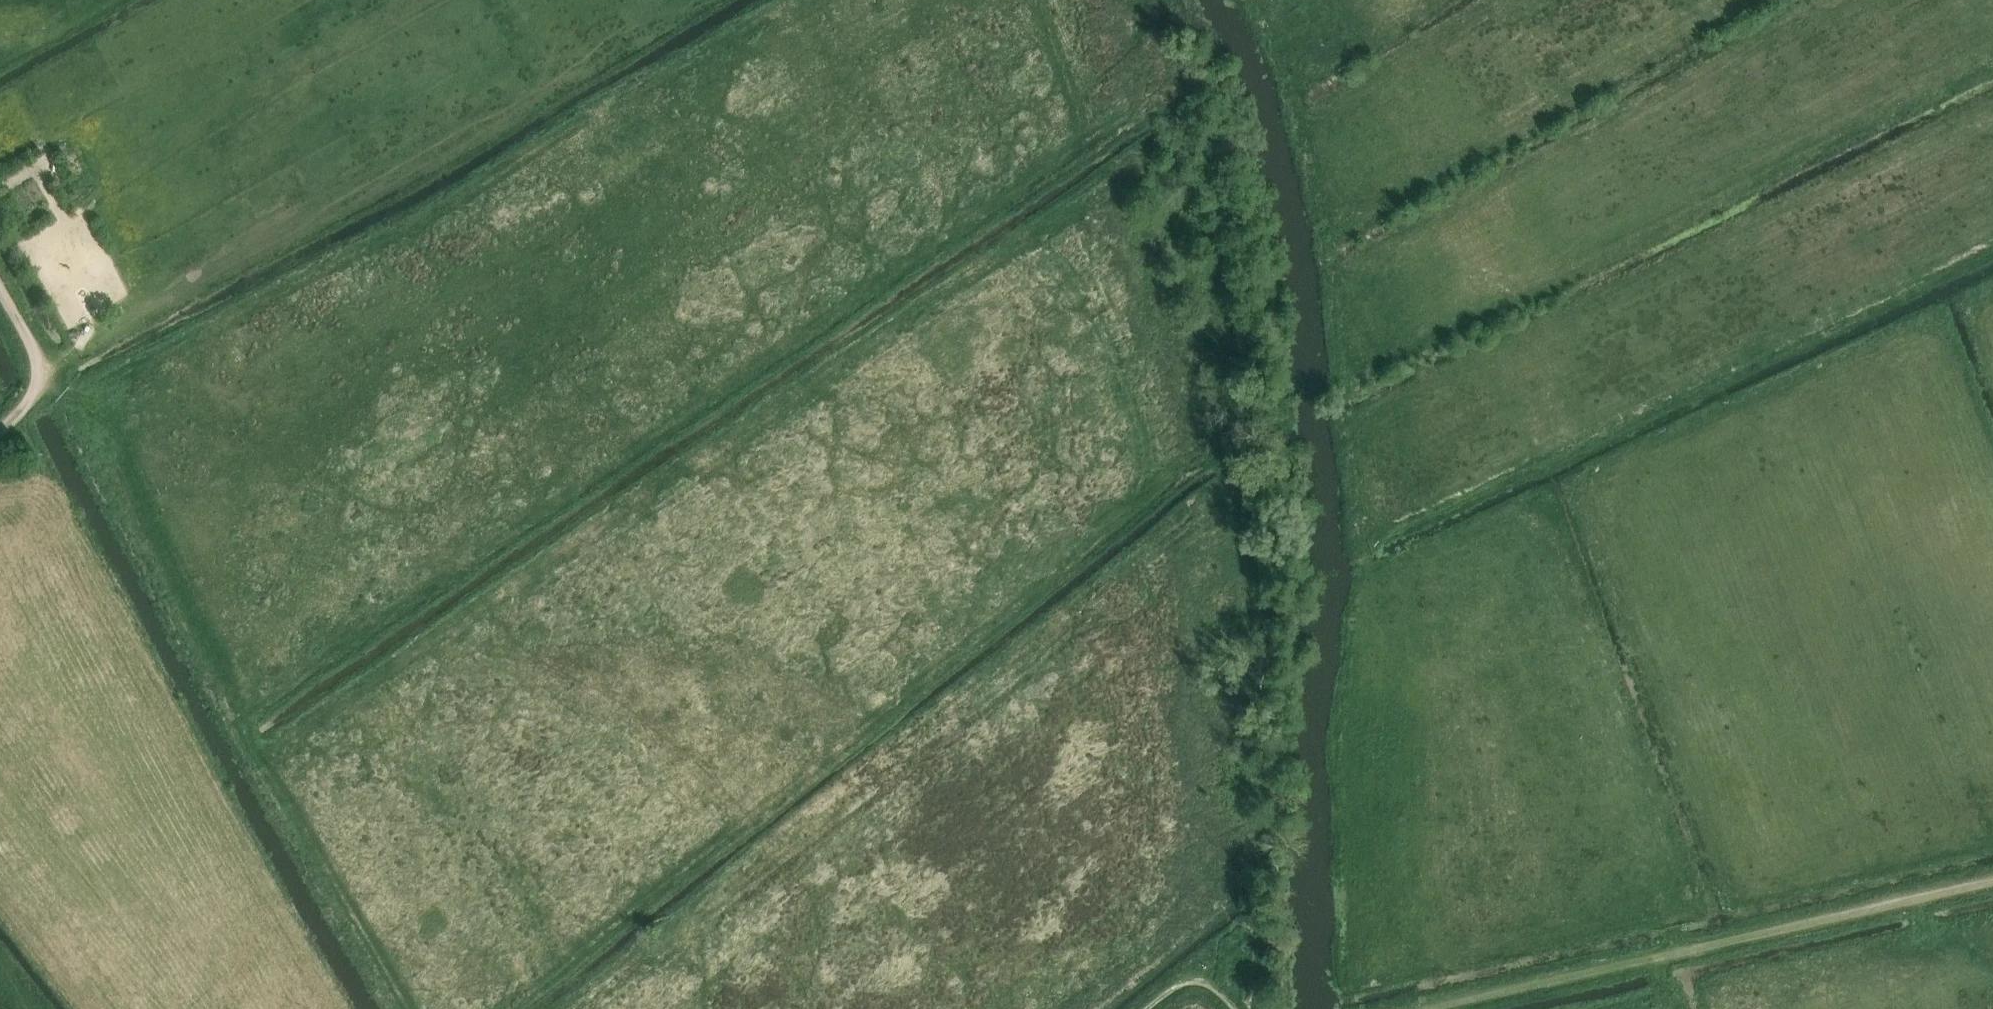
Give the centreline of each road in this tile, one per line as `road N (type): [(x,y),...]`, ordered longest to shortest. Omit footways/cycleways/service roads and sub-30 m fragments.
road 1 (track): [(1421,1008),(1992,882)]
road 2 (track): [(0,429),(28,403),(37,371),(36,353),(0,289)]

